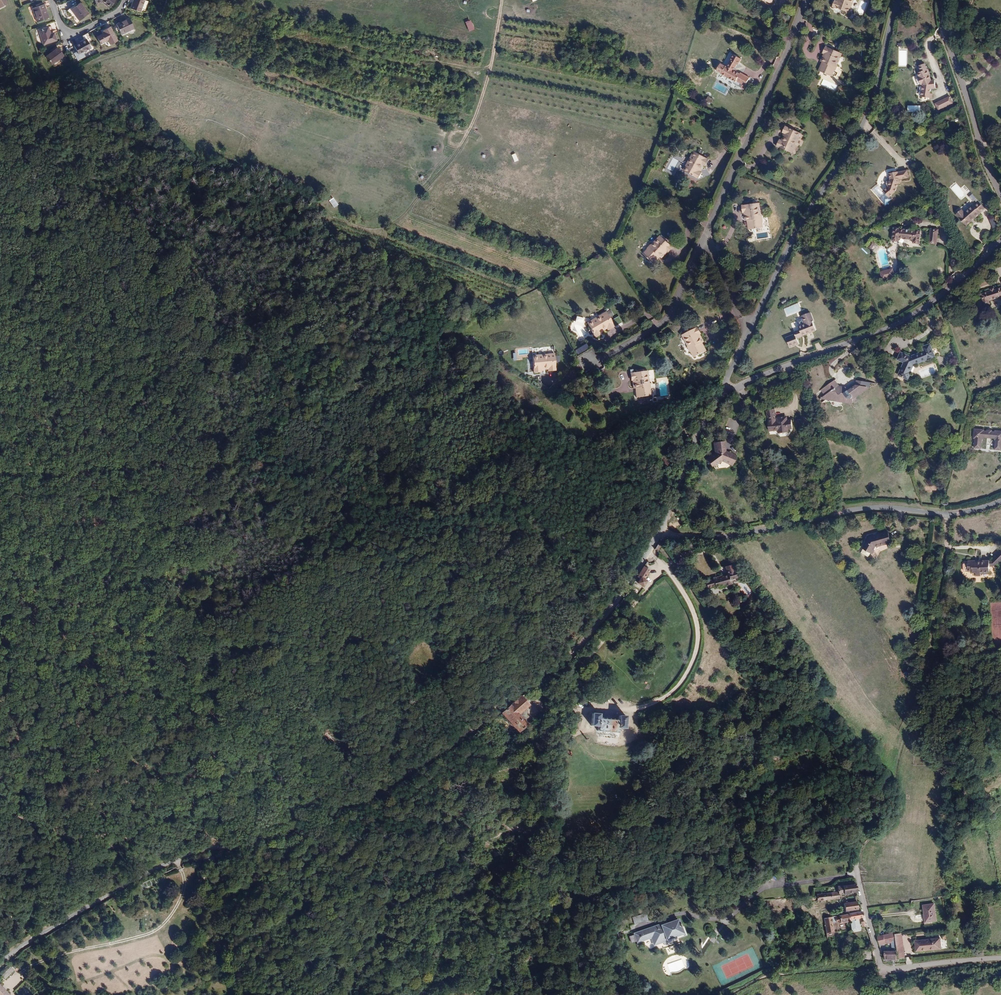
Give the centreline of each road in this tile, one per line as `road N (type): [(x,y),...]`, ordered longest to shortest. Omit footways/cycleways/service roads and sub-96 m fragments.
road 1 (track): [(68,65),(296,198),(375,230),(400,220),(465,140),(489,76),(503,0)]
road 2 (residential): [(222,844),(285,840),(371,802),(454,748),(592,635),(658,532)]
road 3 (track): [(301,568),(721,394)]
road 4 (track): [(857,872),(863,842),(894,825),(912,717),(929,667),(950,514)]
road 5 (residential): [(750,332),(869,113),(899,0)]
road 6 (residential): [(1000,503),(950,514),(866,508),(733,535),(658,532)]
road 7 (residential): [(1000,242),(898,317),(769,364),(721,394)]
road 8 (track): [(0,610),(215,596),(301,568)]
road 9 (residential): [(707,236),(808,0)]
road 10 (residential): [(222,844),(106,897),(0,967)]
road 11 (track): [(211,0),(139,44),(78,59),(10,94)]
road 12 (residential): [(944,0),(948,37),(1000,195)]
road 13 (residential): [(589,368),(668,320),(707,236)]
road 14 (residential): [(658,532),(721,394)]
road 15 (track): [(166,733),(183,729),(206,750),(222,844)]

